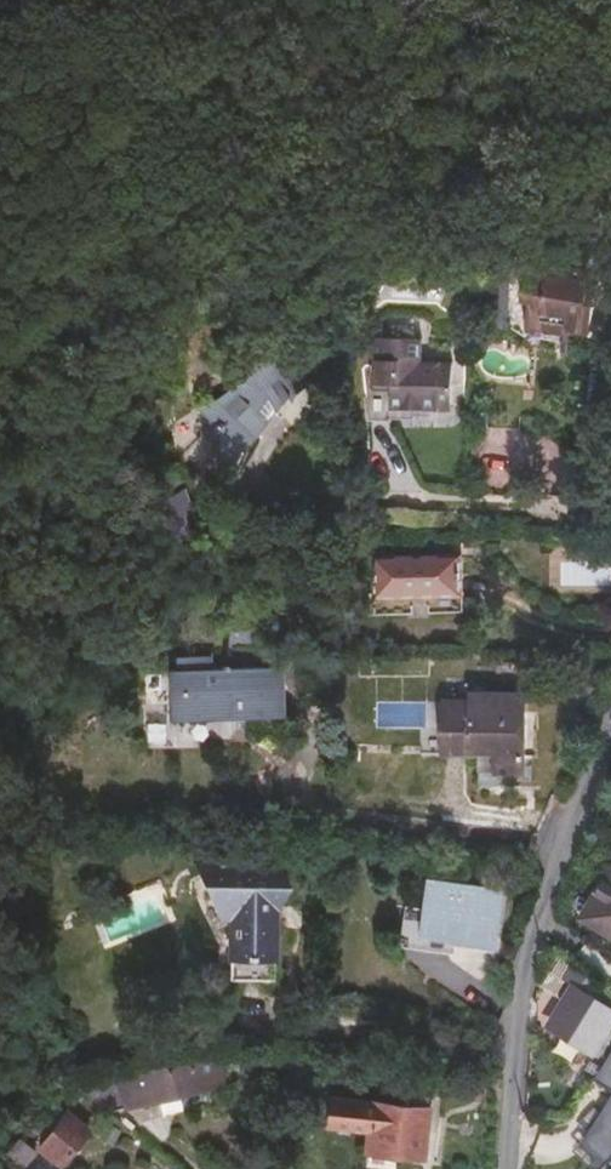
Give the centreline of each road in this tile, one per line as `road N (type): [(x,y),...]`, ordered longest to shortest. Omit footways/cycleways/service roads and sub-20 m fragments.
road 1 (track): [(0,310),(153,183),(610,137)]
road 2 (residential): [(507,1168),(528,968),(610,733)]

